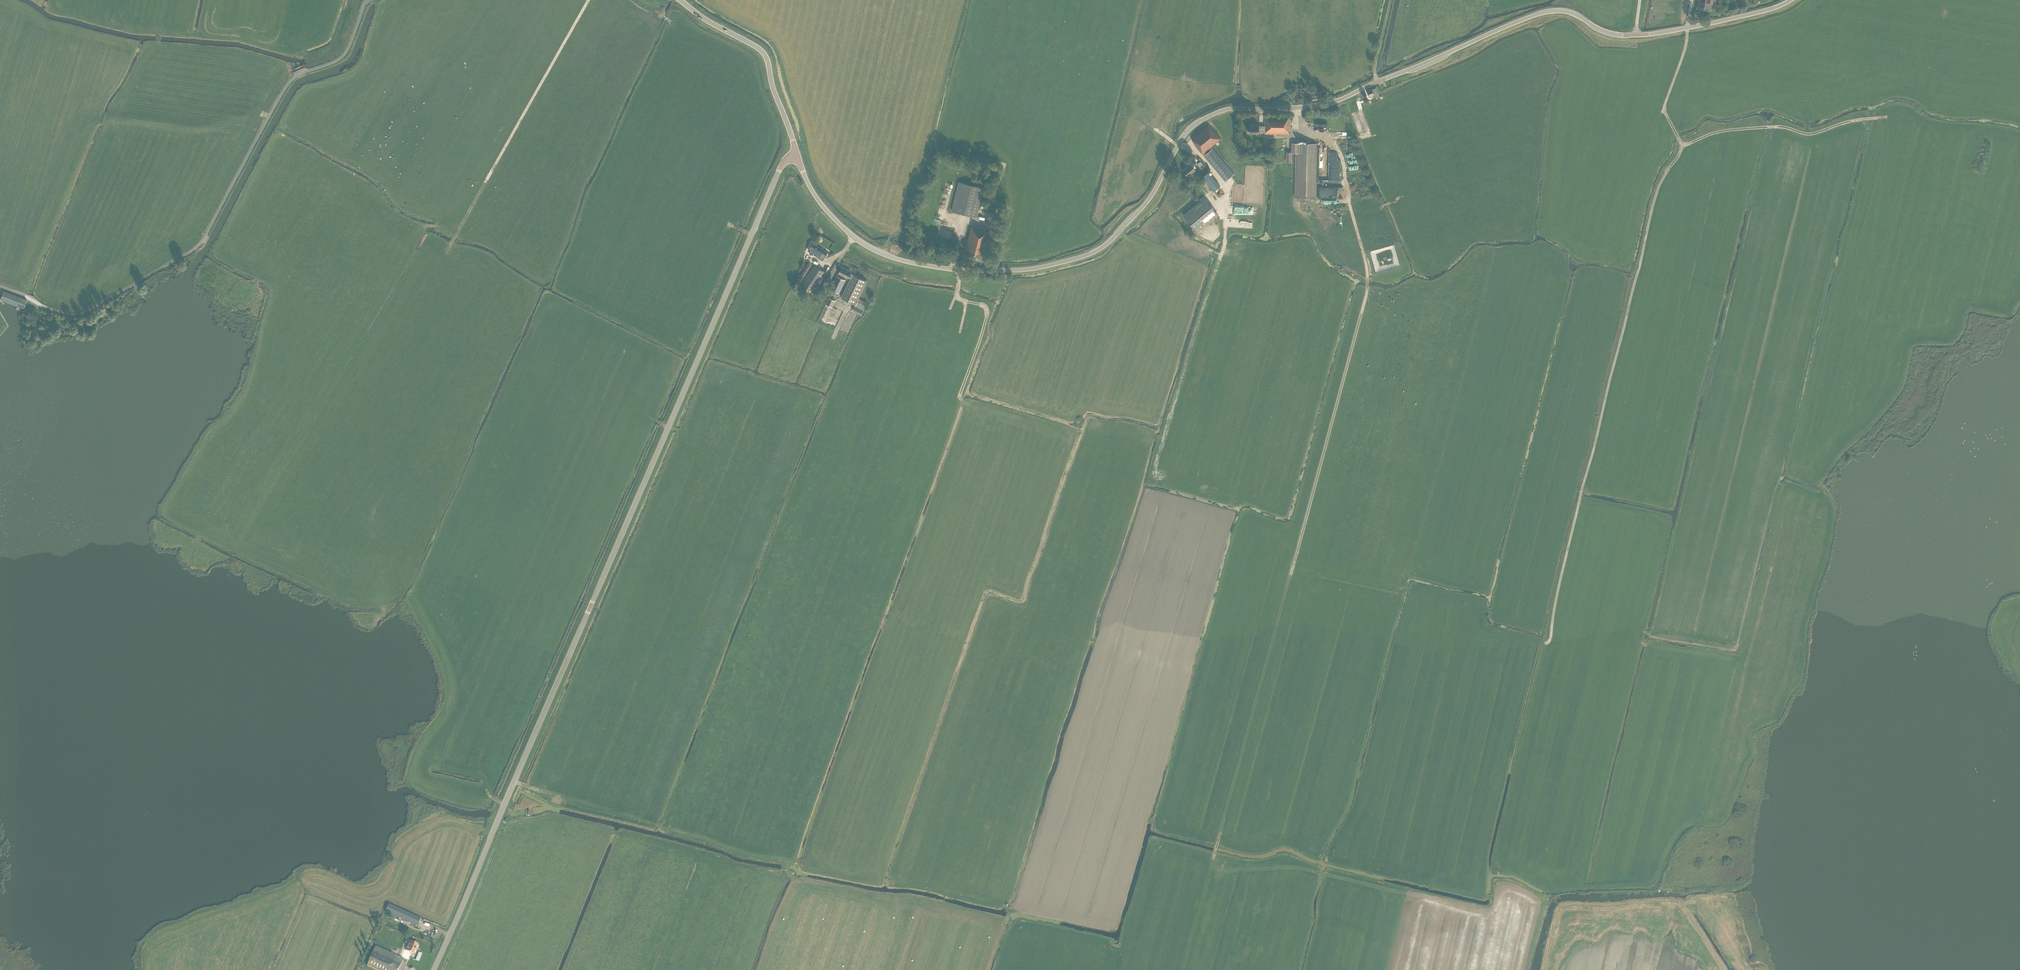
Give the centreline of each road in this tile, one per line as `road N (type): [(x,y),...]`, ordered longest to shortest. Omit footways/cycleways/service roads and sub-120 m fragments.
road 1 (tertiary): [(433,969),(784,161),(797,154)]
road 2 (track): [(1546,643),(1653,202),(1681,151),(1664,109),(1688,27)]
road 3 (tertiary): [(1236,108),(1184,135),(1148,200),(1105,246),(1032,268),(940,268),(878,251),(827,211),(797,154)]
road 4 (unclassified): [(0,285),(75,314),(195,248),(290,81),(342,56),(373,0)]
road 5 (tertiary): [(1236,108),(1329,104),(1549,11),(1635,34)]
road 6 (track): [(589,0),(450,245)]
road 7 (track): [(1682,147),(1714,133),(1782,127),(1811,134),(1887,117)]
road 8 (tertiary): [(797,154),(763,52),(680,0)]
road 9 (tertiary): [(1635,34),(1789,0)]

